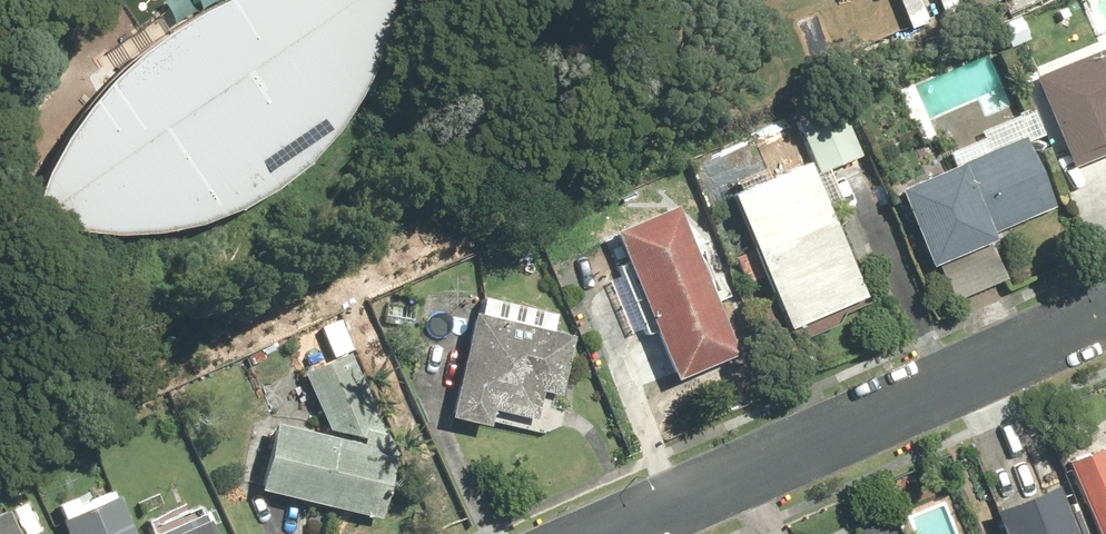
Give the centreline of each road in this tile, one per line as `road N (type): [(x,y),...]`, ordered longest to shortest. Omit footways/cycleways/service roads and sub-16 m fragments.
road 1 (residential): [(611,533),(1105,316)]

